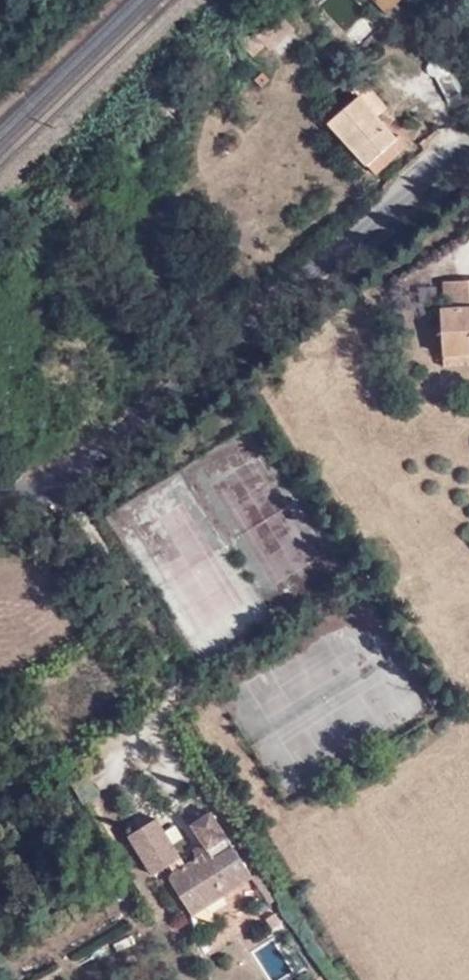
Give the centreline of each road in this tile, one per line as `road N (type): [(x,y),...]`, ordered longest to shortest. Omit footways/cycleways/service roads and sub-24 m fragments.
road 1 (unclassified): [(468,152),(431,167),(230,360),(25,489),(0,488)]

